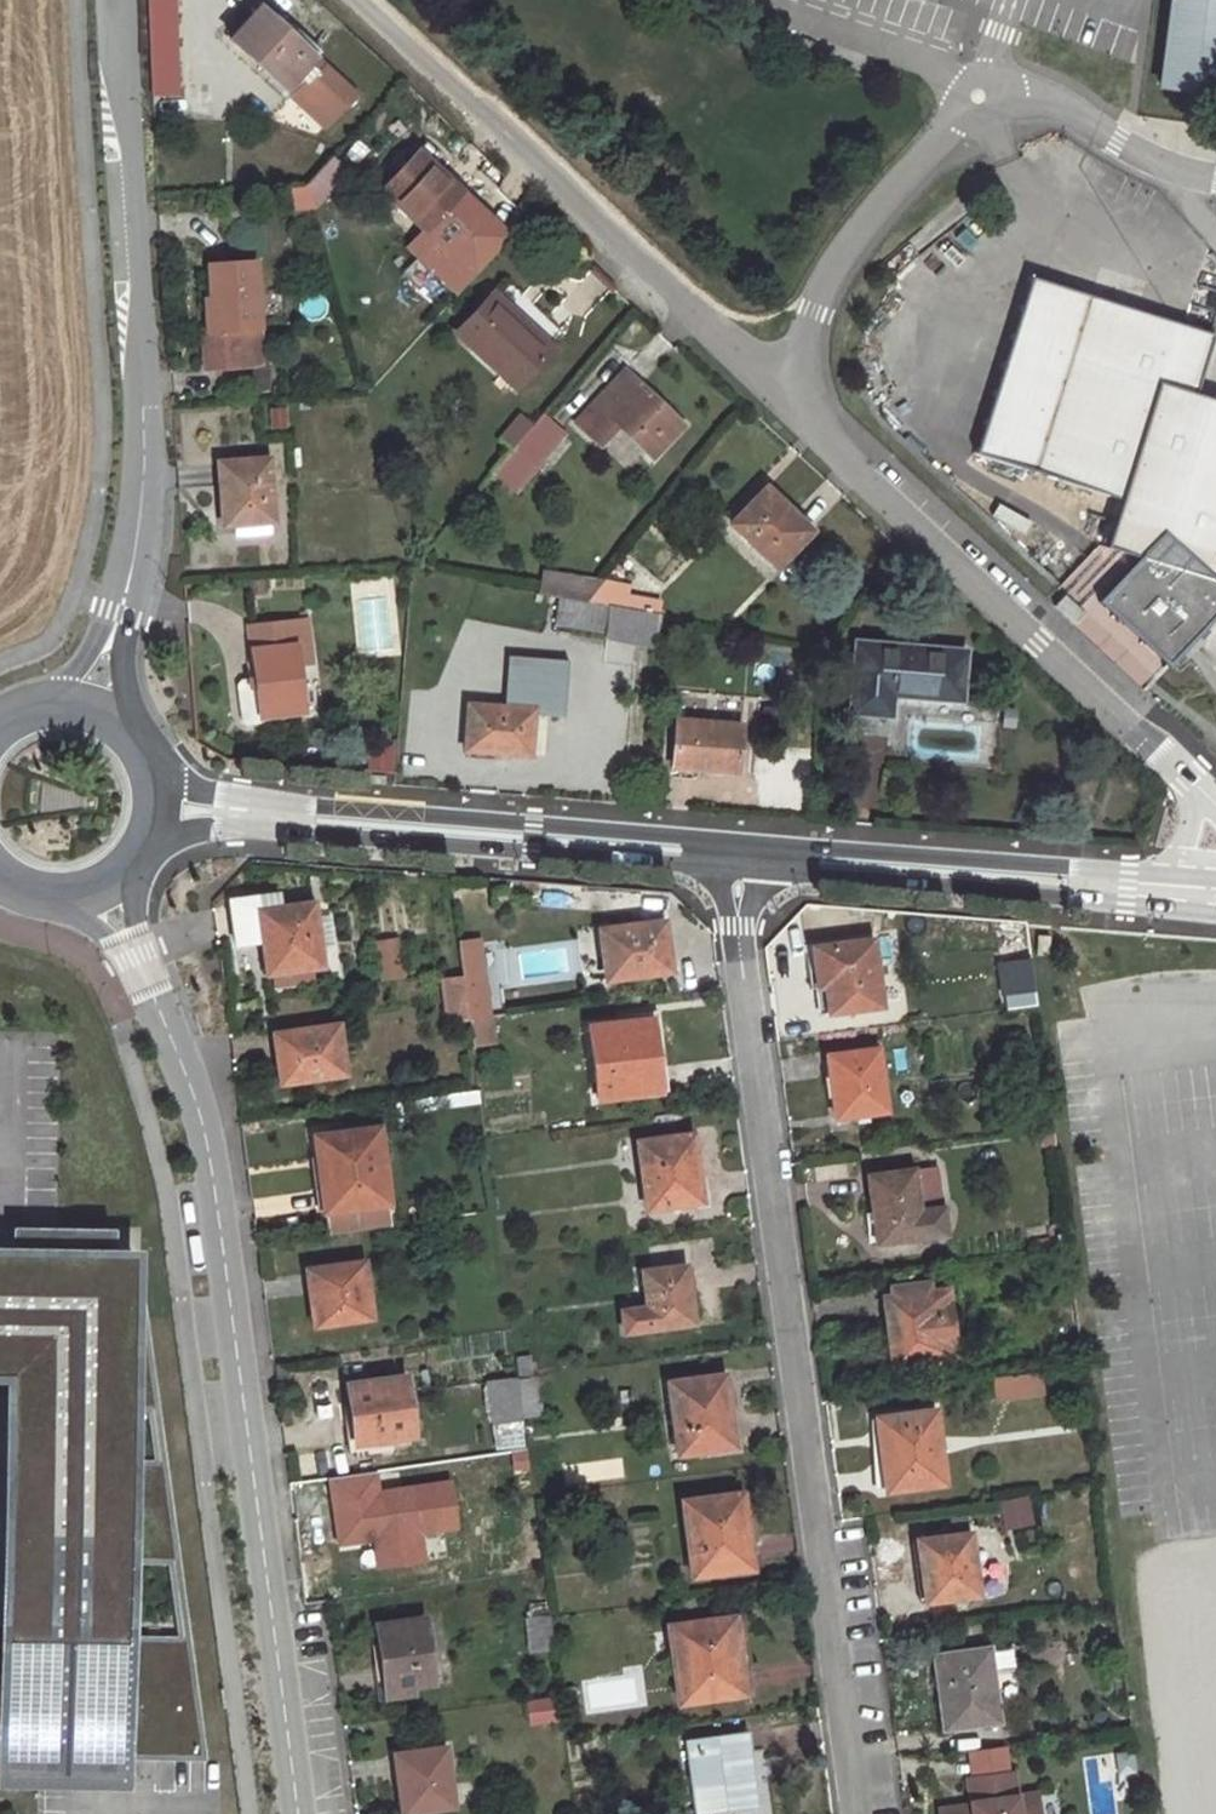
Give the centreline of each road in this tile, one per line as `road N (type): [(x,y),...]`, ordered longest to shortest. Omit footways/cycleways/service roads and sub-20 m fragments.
road 1 (residential): [(856,1813),(730,854)]
road 2 (residential): [(158,1007),(214,1168),(298,1813)]
road 3 (residential): [(121,610),(140,513),(144,409),(119,0)]
road 4 (unclassified): [(359,0),(776,388)]
road 5 (unclassified): [(776,388),(858,475),(1187,780)]
road 6 (secondary): [(1153,889),(730,854)]
road 7 (residential): [(978,97),(834,262),(794,366),(776,388)]
road 8 (secondary): [(730,854),(402,825)]
road 9 (secondary): [(146,848),(211,828),(402,825)]
road 10 (residential): [(1215,179),(1118,141),(1061,104),(978,97)]
road 11 (secondary): [(402,825),(216,793),(155,774)]
road 12 (residential): [(51,899),(106,938),(158,1007)]
road 13 (residential): [(158,1007),(132,867)]
road 14 (unclassified): [(1187,780),(1200,832),(1185,864),(1153,889)]
road 15 (residential): [(121,610),(71,675),(34,703)]

